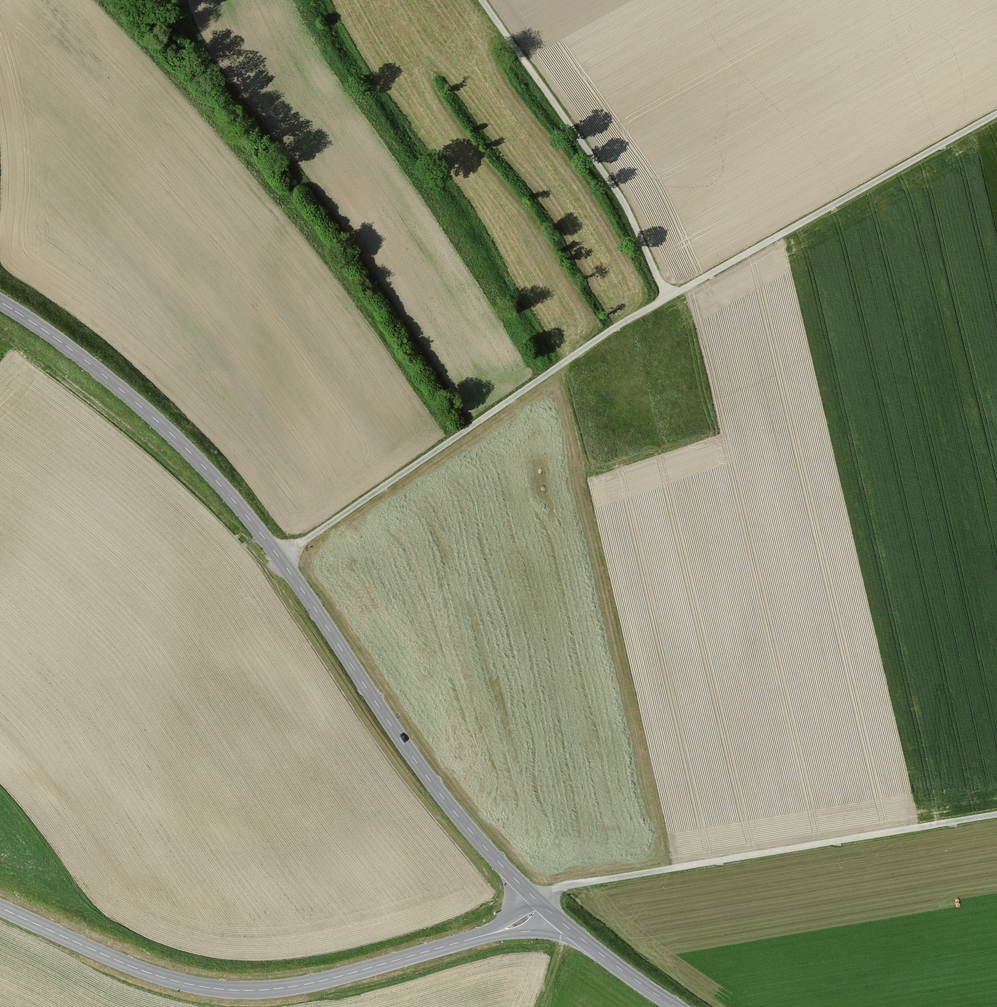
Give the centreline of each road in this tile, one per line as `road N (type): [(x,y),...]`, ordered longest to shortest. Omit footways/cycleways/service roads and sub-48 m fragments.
road 1 (track): [(278,556),(604,333),(996,113)]
road 2 (tertiary): [(0,302),(130,395),(206,468),(278,556),(457,815),(555,913)]
road 3 (tertiary): [(0,908),(179,983),(257,990),(331,980),(555,913)]
road 4 (track): [(529,891),(996,814)]
road 5 (track): [(669,296),(621,198),(481,0)]
road 6 (tertiary): [(555,913),(678,1006)]

